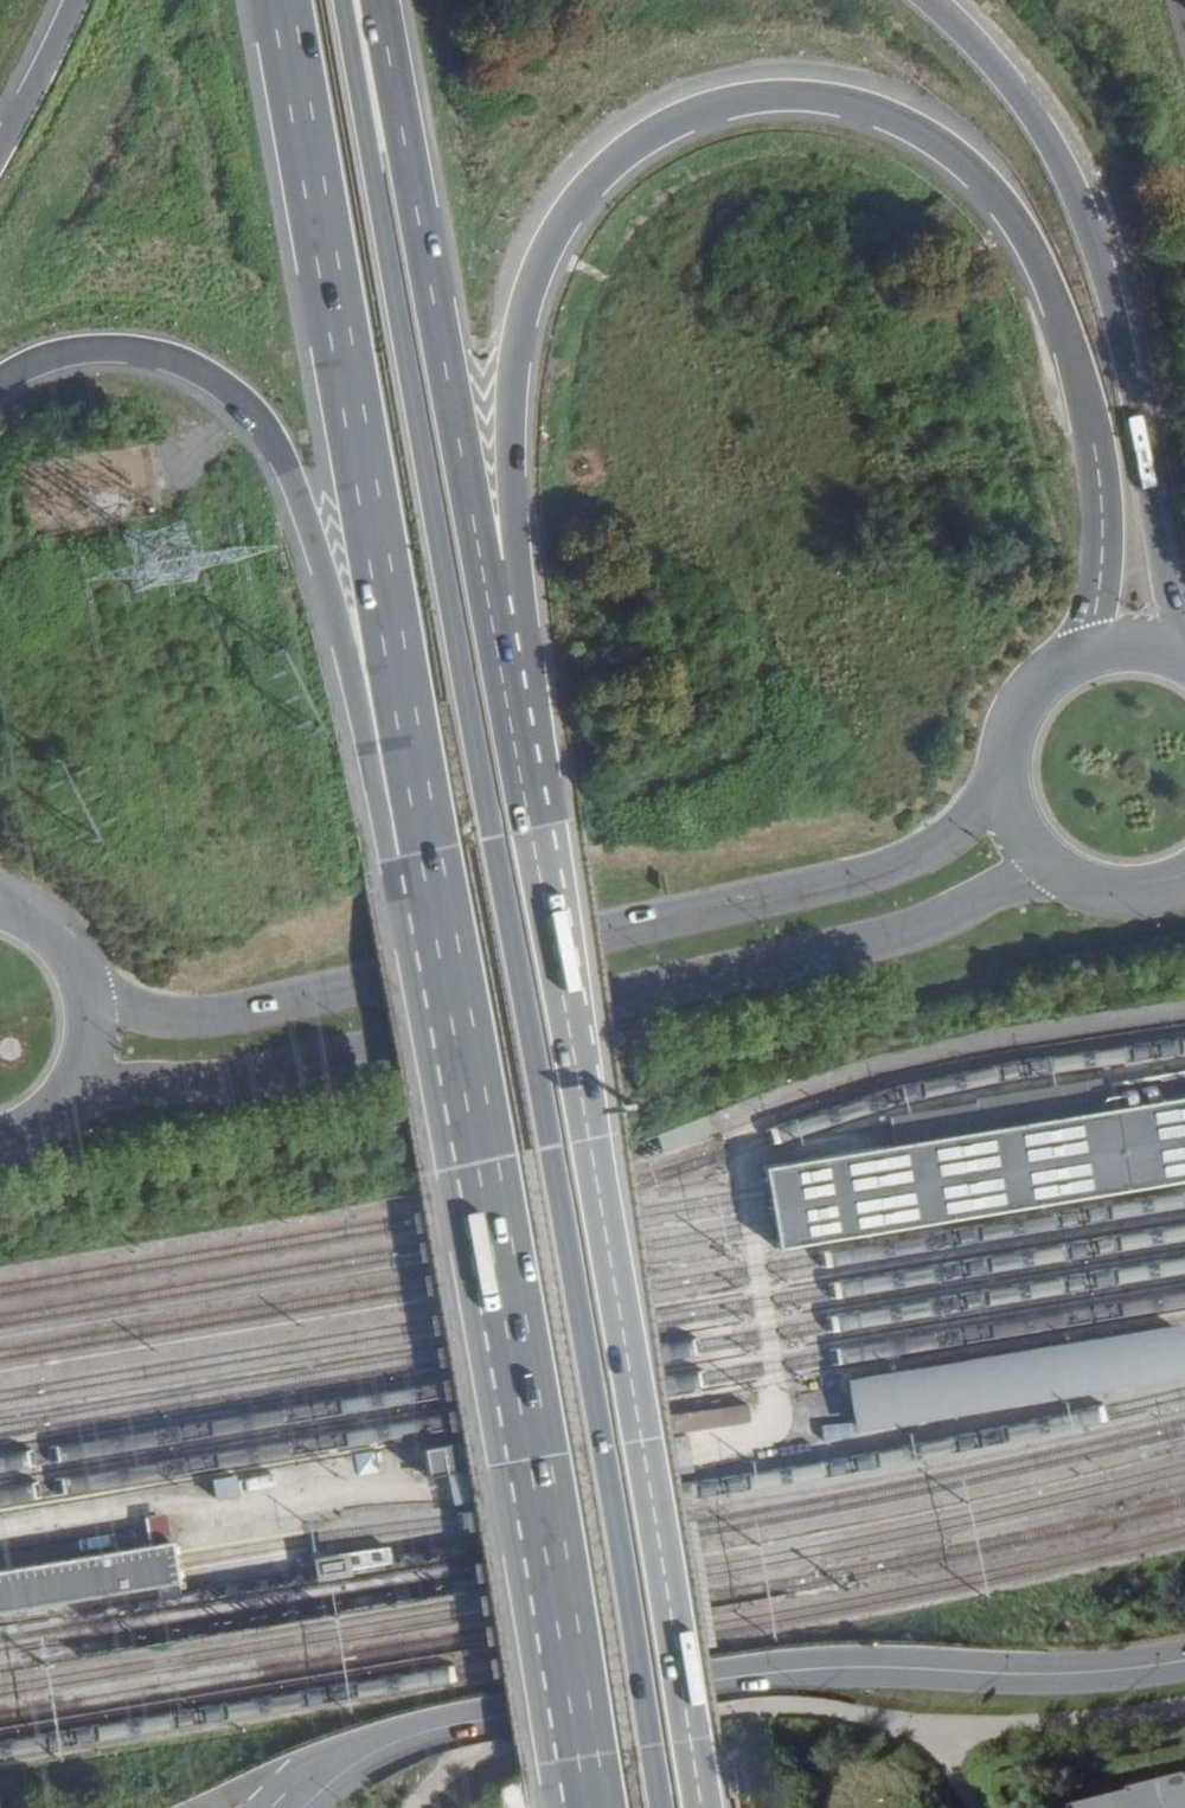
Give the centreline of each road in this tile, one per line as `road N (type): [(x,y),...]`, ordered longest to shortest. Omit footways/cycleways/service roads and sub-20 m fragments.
road 1 (primary): [(661,1807),(344,0)]
road 2 (motorway): [(489,601),(509,538),(514,358),(523,311),(558,230),(583,193),(653,133),(698,111),(791,95),(888,115),(939,141),(1006,206),(1033,250),(1068,336),(1093,446),(1097,603),(1078,655)]
road 3 (motorway): [(702,1807),(489,601)]
road 4 (primary): [(63,1106),(103,1088),(302,1064),(874,941),(1006,885),(1073,876)]
road 5 (primary): [(1005,758),(964,821),(917,859),(867,877),(213,1016),(140,1010),(88,990)]
road 6 (motorway): [(417,851),(587,1807)]
road 7 (unclassified): [(1184,1659),(1047,1674),(777,1670),(499,1715),(414,1731),(346,1761),(293,1807)]
road 8 (motorway): [(284,0),(417,851)]
road 9 (motorway): [(0,381),(45,357),(95,348),(148,351),(236,394),(278,448),(417,851)]
road 10 (motorway): [(1184,643),(1133,382),(1087,221),(1032,114),(930,0)]
road 11 (motorway): [(489,601),(380,0)]
road 12 (motorway): [(75,0),(0,150)]
road 13 (primary): [(1005,758),(1021,828),(1073,876)]
road 14 (primary): [(1078,655),(1027,697),(1005,758)]
road 15 (primary): [(63,1106),(91,1051),(88,990)]
road 16 (primary): [(88,990),(66,946),(5,905)]

